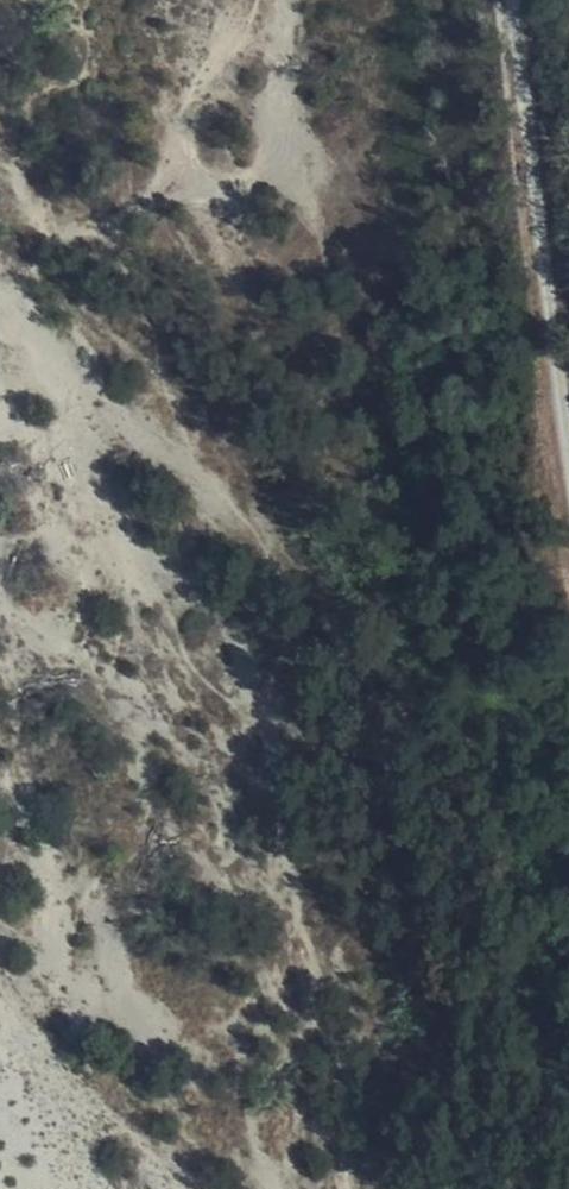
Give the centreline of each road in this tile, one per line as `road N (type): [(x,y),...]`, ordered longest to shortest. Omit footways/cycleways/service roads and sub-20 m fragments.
road 1 (track): [(505,0),(568,431)]

